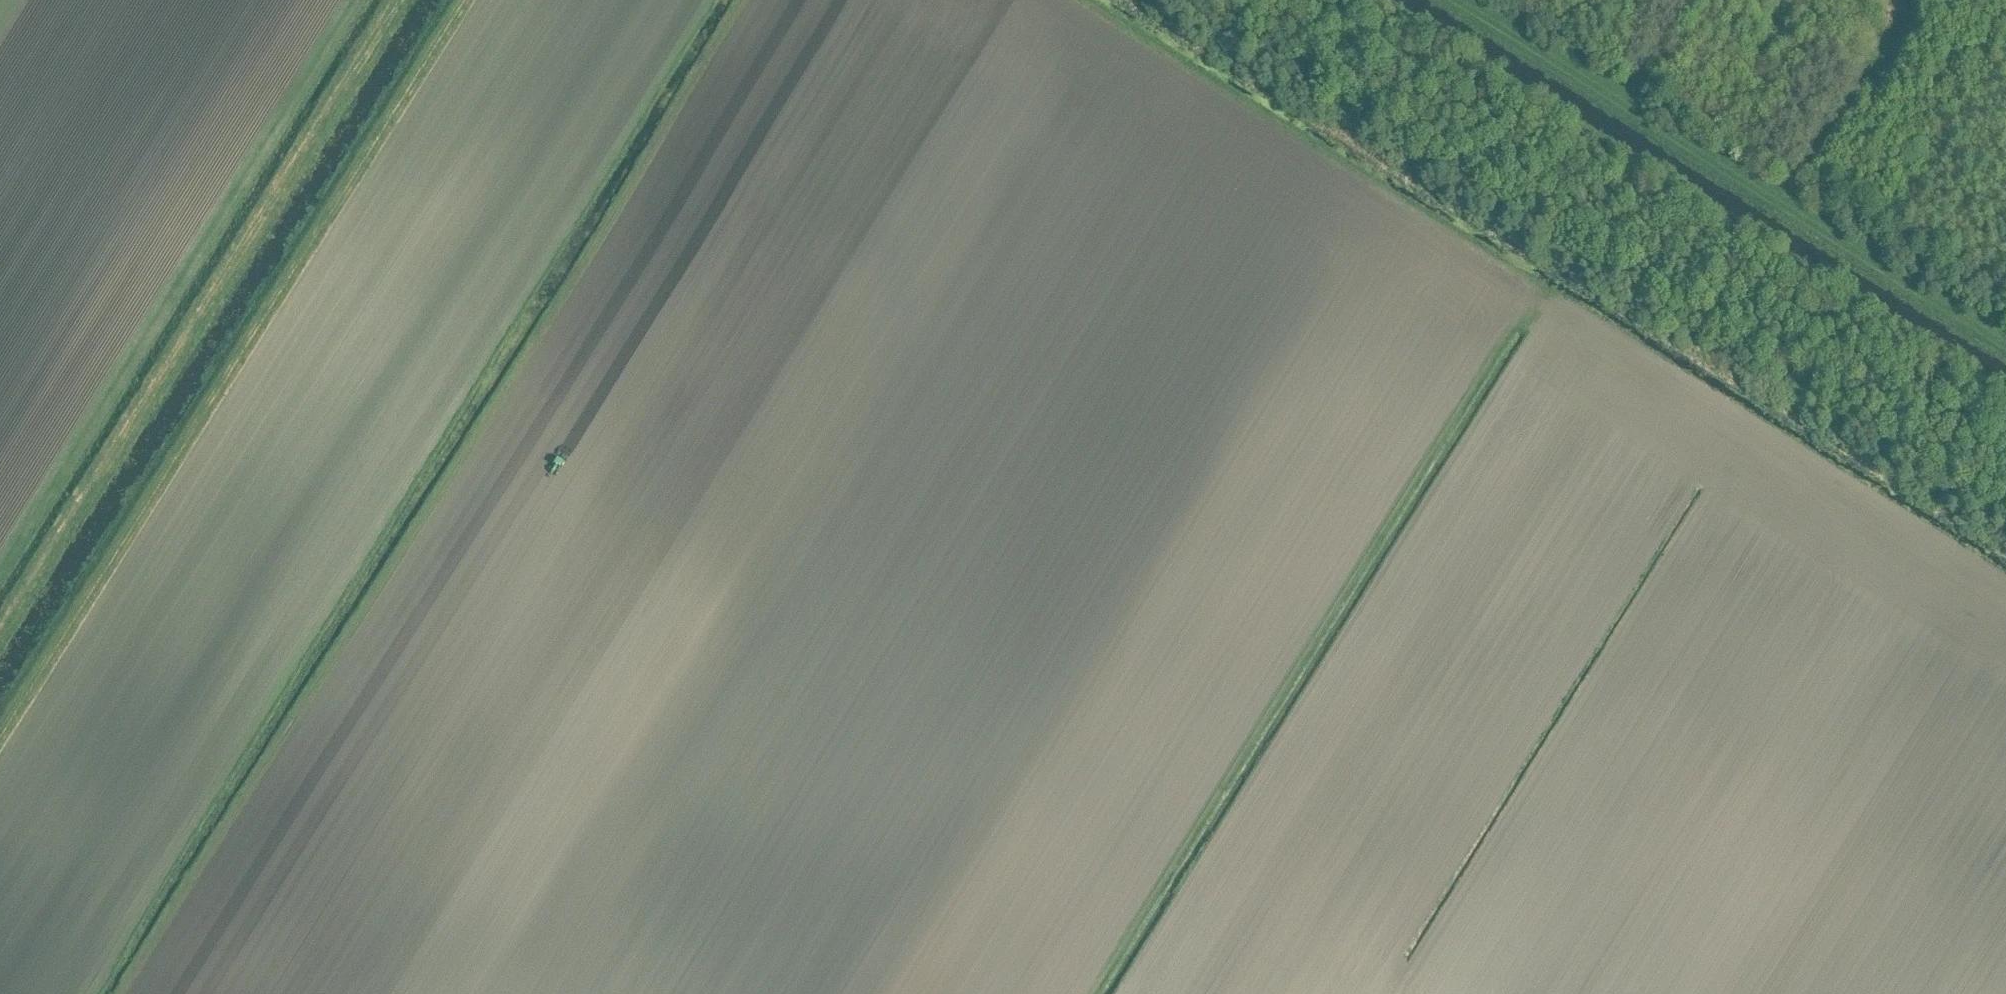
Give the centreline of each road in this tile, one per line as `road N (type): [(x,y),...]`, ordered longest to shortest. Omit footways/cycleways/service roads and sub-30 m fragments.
road 1 (track): [(0,749),(465,0)]
road 2 (track): [(398,0),(0,636)]

